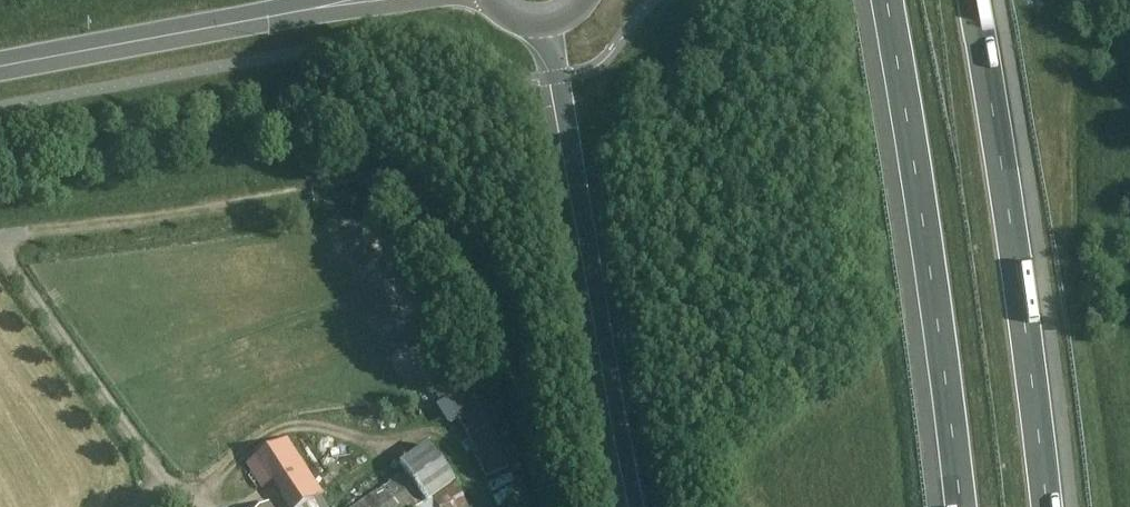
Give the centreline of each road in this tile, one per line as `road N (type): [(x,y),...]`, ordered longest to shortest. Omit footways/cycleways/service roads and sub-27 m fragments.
road 1 (track): [(560,506),(538,454),(502,316),(403,182),(25,232)]
road 2 (motorway): [(1046,506),(974,0)]
road 3 (motorway): [(888,0),(960,506)]
road 4 (motorway): [(547,27),(636,506)]
road 5 (tertiary): [(0,67),(323,7)]

